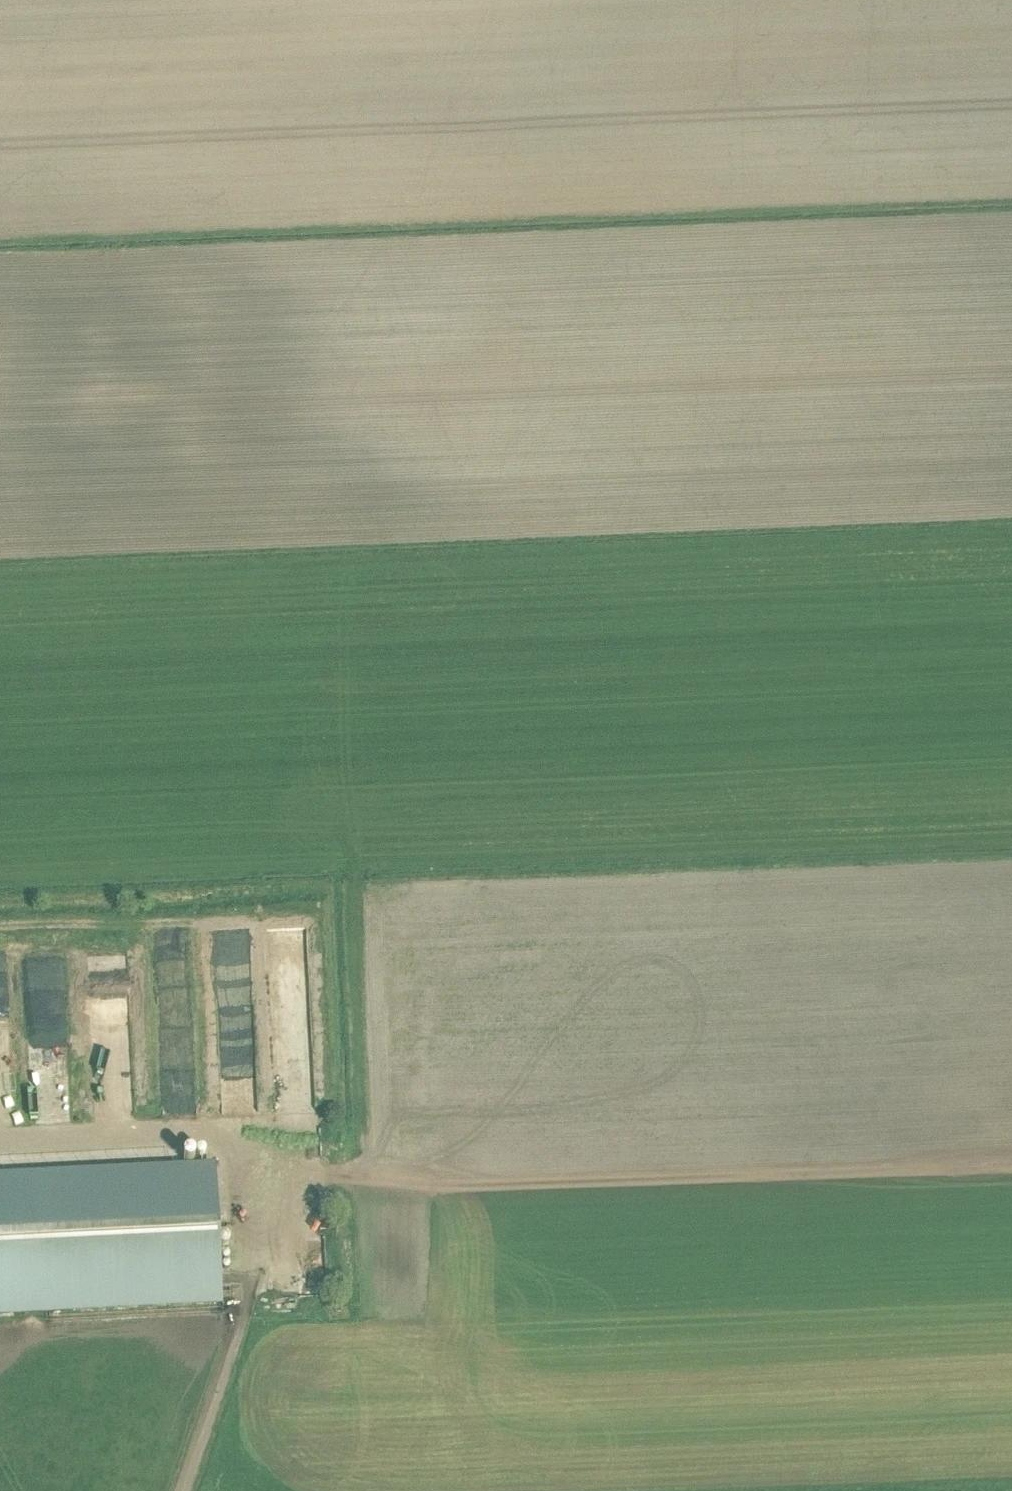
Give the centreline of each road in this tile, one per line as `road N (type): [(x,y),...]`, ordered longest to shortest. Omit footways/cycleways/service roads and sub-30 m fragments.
road 1 (track): [(266,1134),(272,1276),(244,1305),(183,1490)]

